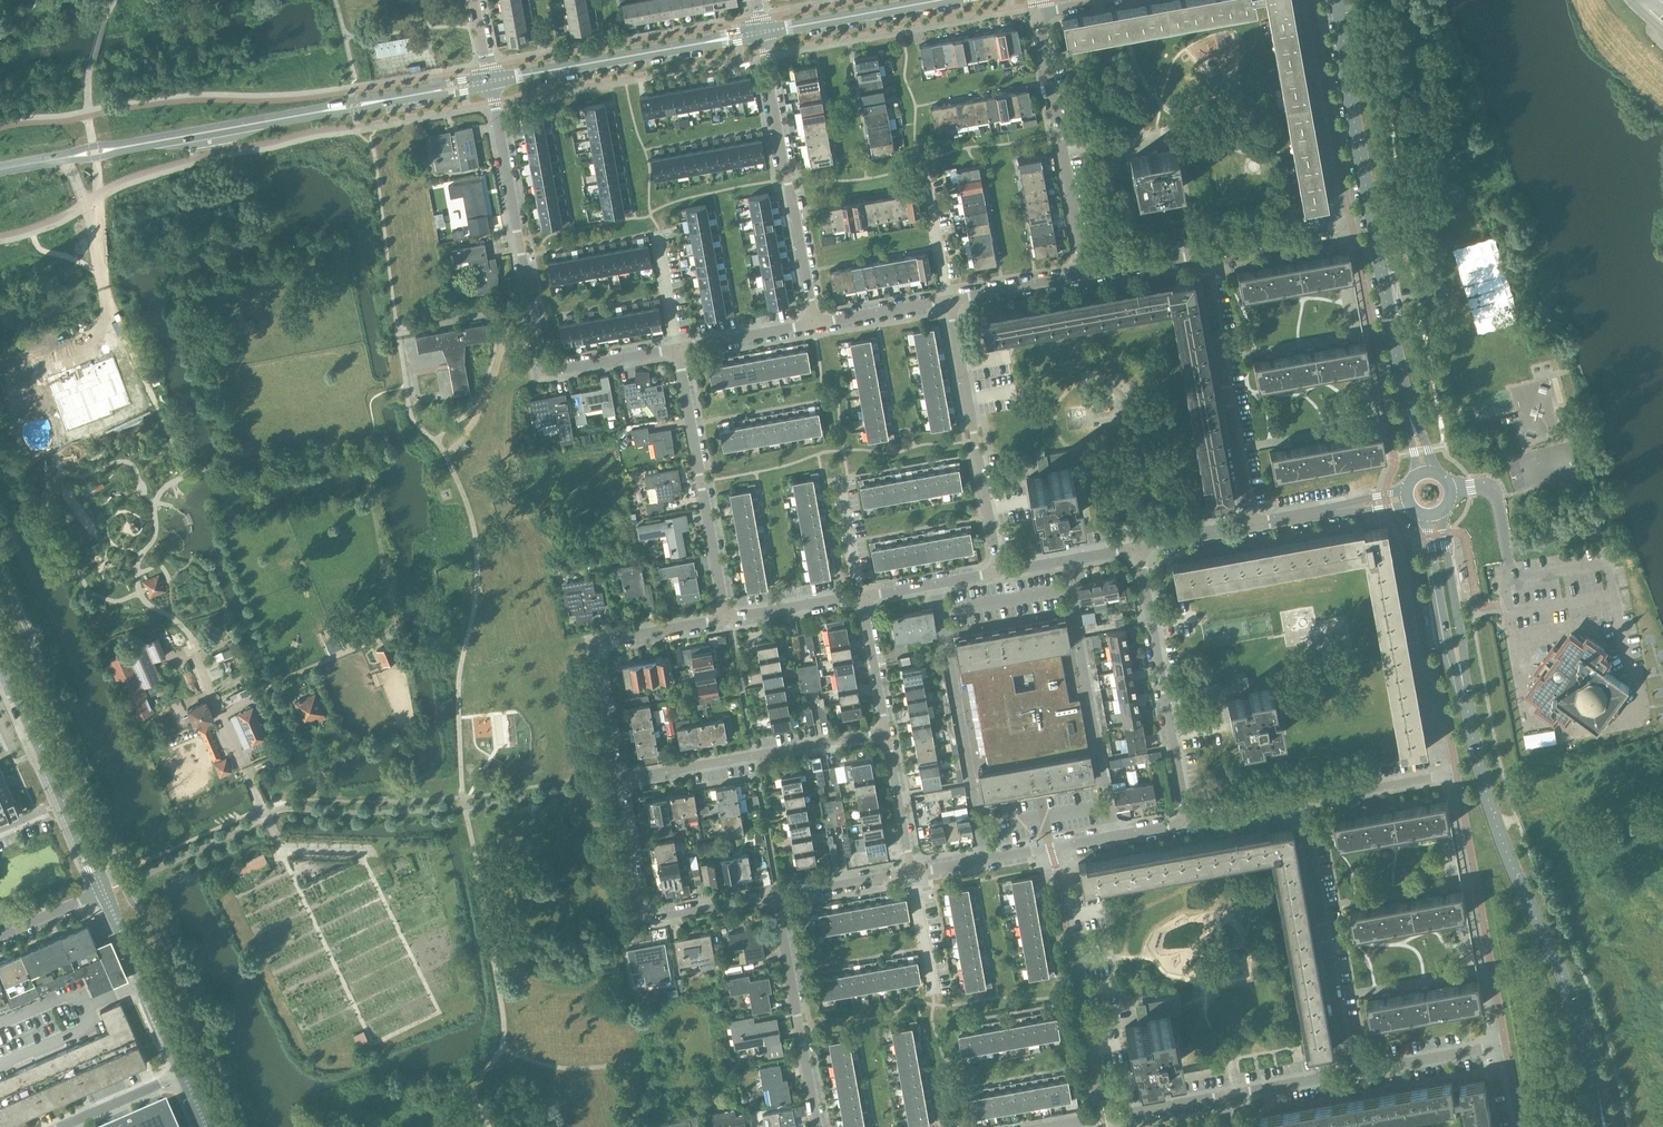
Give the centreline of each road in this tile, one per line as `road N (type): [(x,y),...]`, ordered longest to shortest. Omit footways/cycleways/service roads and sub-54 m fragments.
road 1 (tertiary): [(1603,1113),(1584,1029),(1482,772),(1461,669)]
road 2 (residential): [(1201,253),(1352,226),(1396,454),(1389,502)]
road 3 (residential): [(680,346),(555,368),(542,361),(493,86)]
road 4 (tertiary): [(1406,406),(1336,0)]
road 5 (residential): [(816,320),(764,38)]
road 6 (residential): [(1187,824),(1139,547)]
road 7 (residential): [(1001,572),(948,298)]
road 8 (residential): [(619,784),(595,652),(604,642),(733,619)]
road 9 (residential): [(1251,527),(1201,253)]
road 10 (residential): [(1117,836),(1062,563)]
road 11 (residential): [(733,619),(680,346)]
road 12 (residential): [(985,859),(939,586)]
road 13 (residential): [(1505,1043),(1456,773)]
road 14 (residential): [(1352,1072),(1300,803)]
road 15 (residential): [(619,784),(888,733)]
road 16 (residential): [(774,896),(647,919),(619,784)]
road 17 (residential): [(1084,274),(1040,11)]
road 18 (unclassified): [(103,891),(0,665)]
road 19 (tertiary): [(54,159),(72,172),(85,204),(109,312),(108,335),(62,356)]
road 20 (residential): [(820,1126),(774,896)]
road 21 (residential): [(1047,1126),(1224,1095)]
road 22 (secondary): [(312,112),(137,145)]
road 23 (residential): [(1300,803),(1456,773)]
road 24 (tertiary): [(1426,515),(1449,645),(1461,669)]
road 25 (tertiary): [(1461,669),(1440,513)]
road 26 (residential): [(1352,1072),(1505,1043)]
road 27 (secondary): [(942,0),(792,27)]
road 28 (residential): [(913,872),(888,733)]
road 29 (residential): [(913,872),(774,896)]
road 30 (residential): [(1251,527),(1389,502)]
road 31 (residential): [(816,320),(680,346)]
road 32 (residential): [(948,298),(1084,274)]
road 33 (residential): [(888,733),(864,598)]
road 34 (secondary): [(550,70),(683,46)]
road 35 (residential): [(985,859),(1117,836)]
road 36 (residential): [(816,320),(948,298)]
road 37 (residential): [(733,619),(864,598)]
road 38 (residential): [(1224,1095),(1352,1072)]
road 39 (residential): [(178,1076),(60,1126)]
road 40 (residential): [(934,993),(913,872)]
road 41 (residential): [(864,598),(841,479)]

